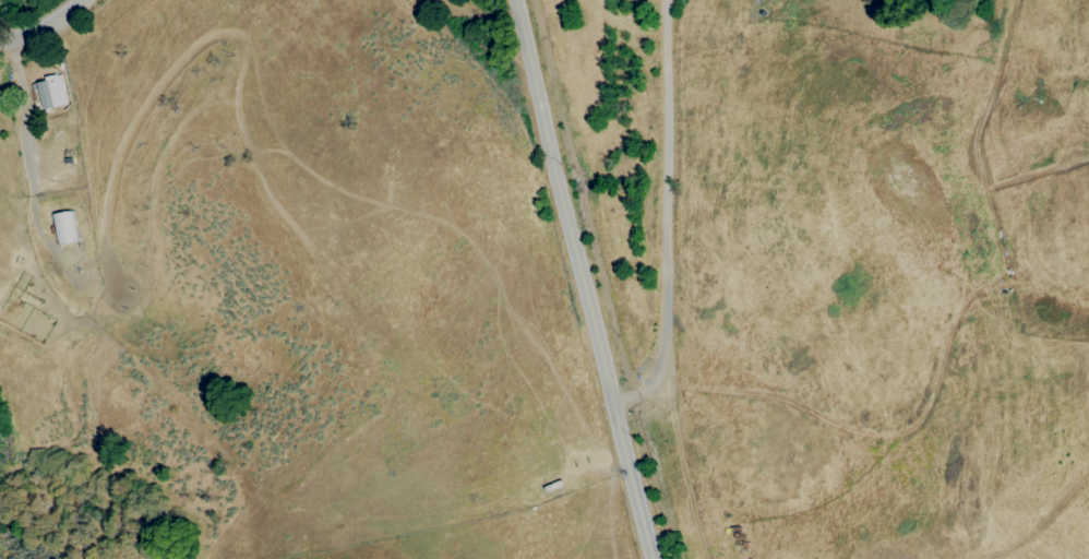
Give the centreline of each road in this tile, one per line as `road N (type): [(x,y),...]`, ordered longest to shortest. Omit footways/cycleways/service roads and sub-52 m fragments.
road 1 (residential): [(651,558),(512,0)]

